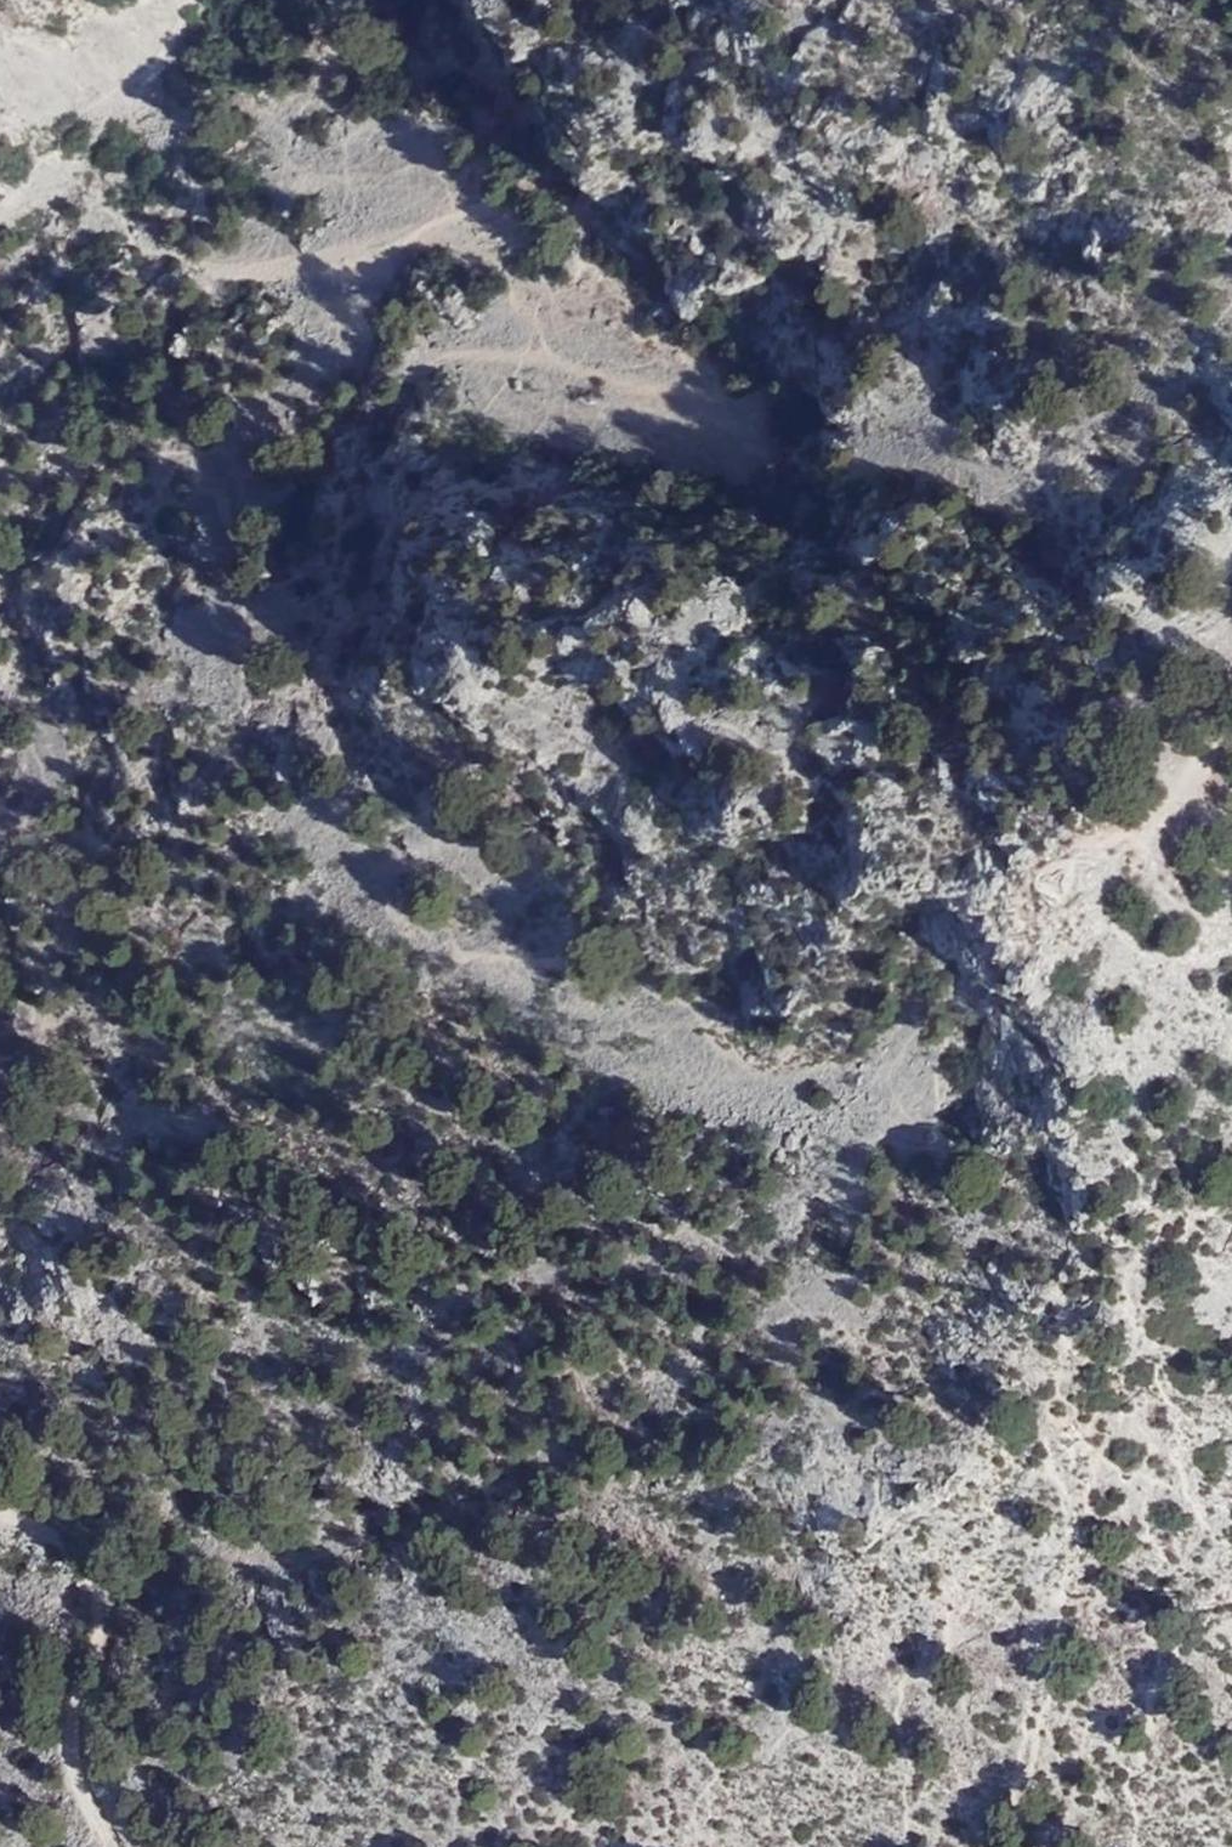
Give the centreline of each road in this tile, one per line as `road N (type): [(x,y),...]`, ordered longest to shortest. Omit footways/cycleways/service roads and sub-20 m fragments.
road 1 (track): [(0,1507),(97,1574),(106,1625),(75,1721),(81,1795),(104,1846)]
road 2 (track): [(1231,717),(1062,899)]

